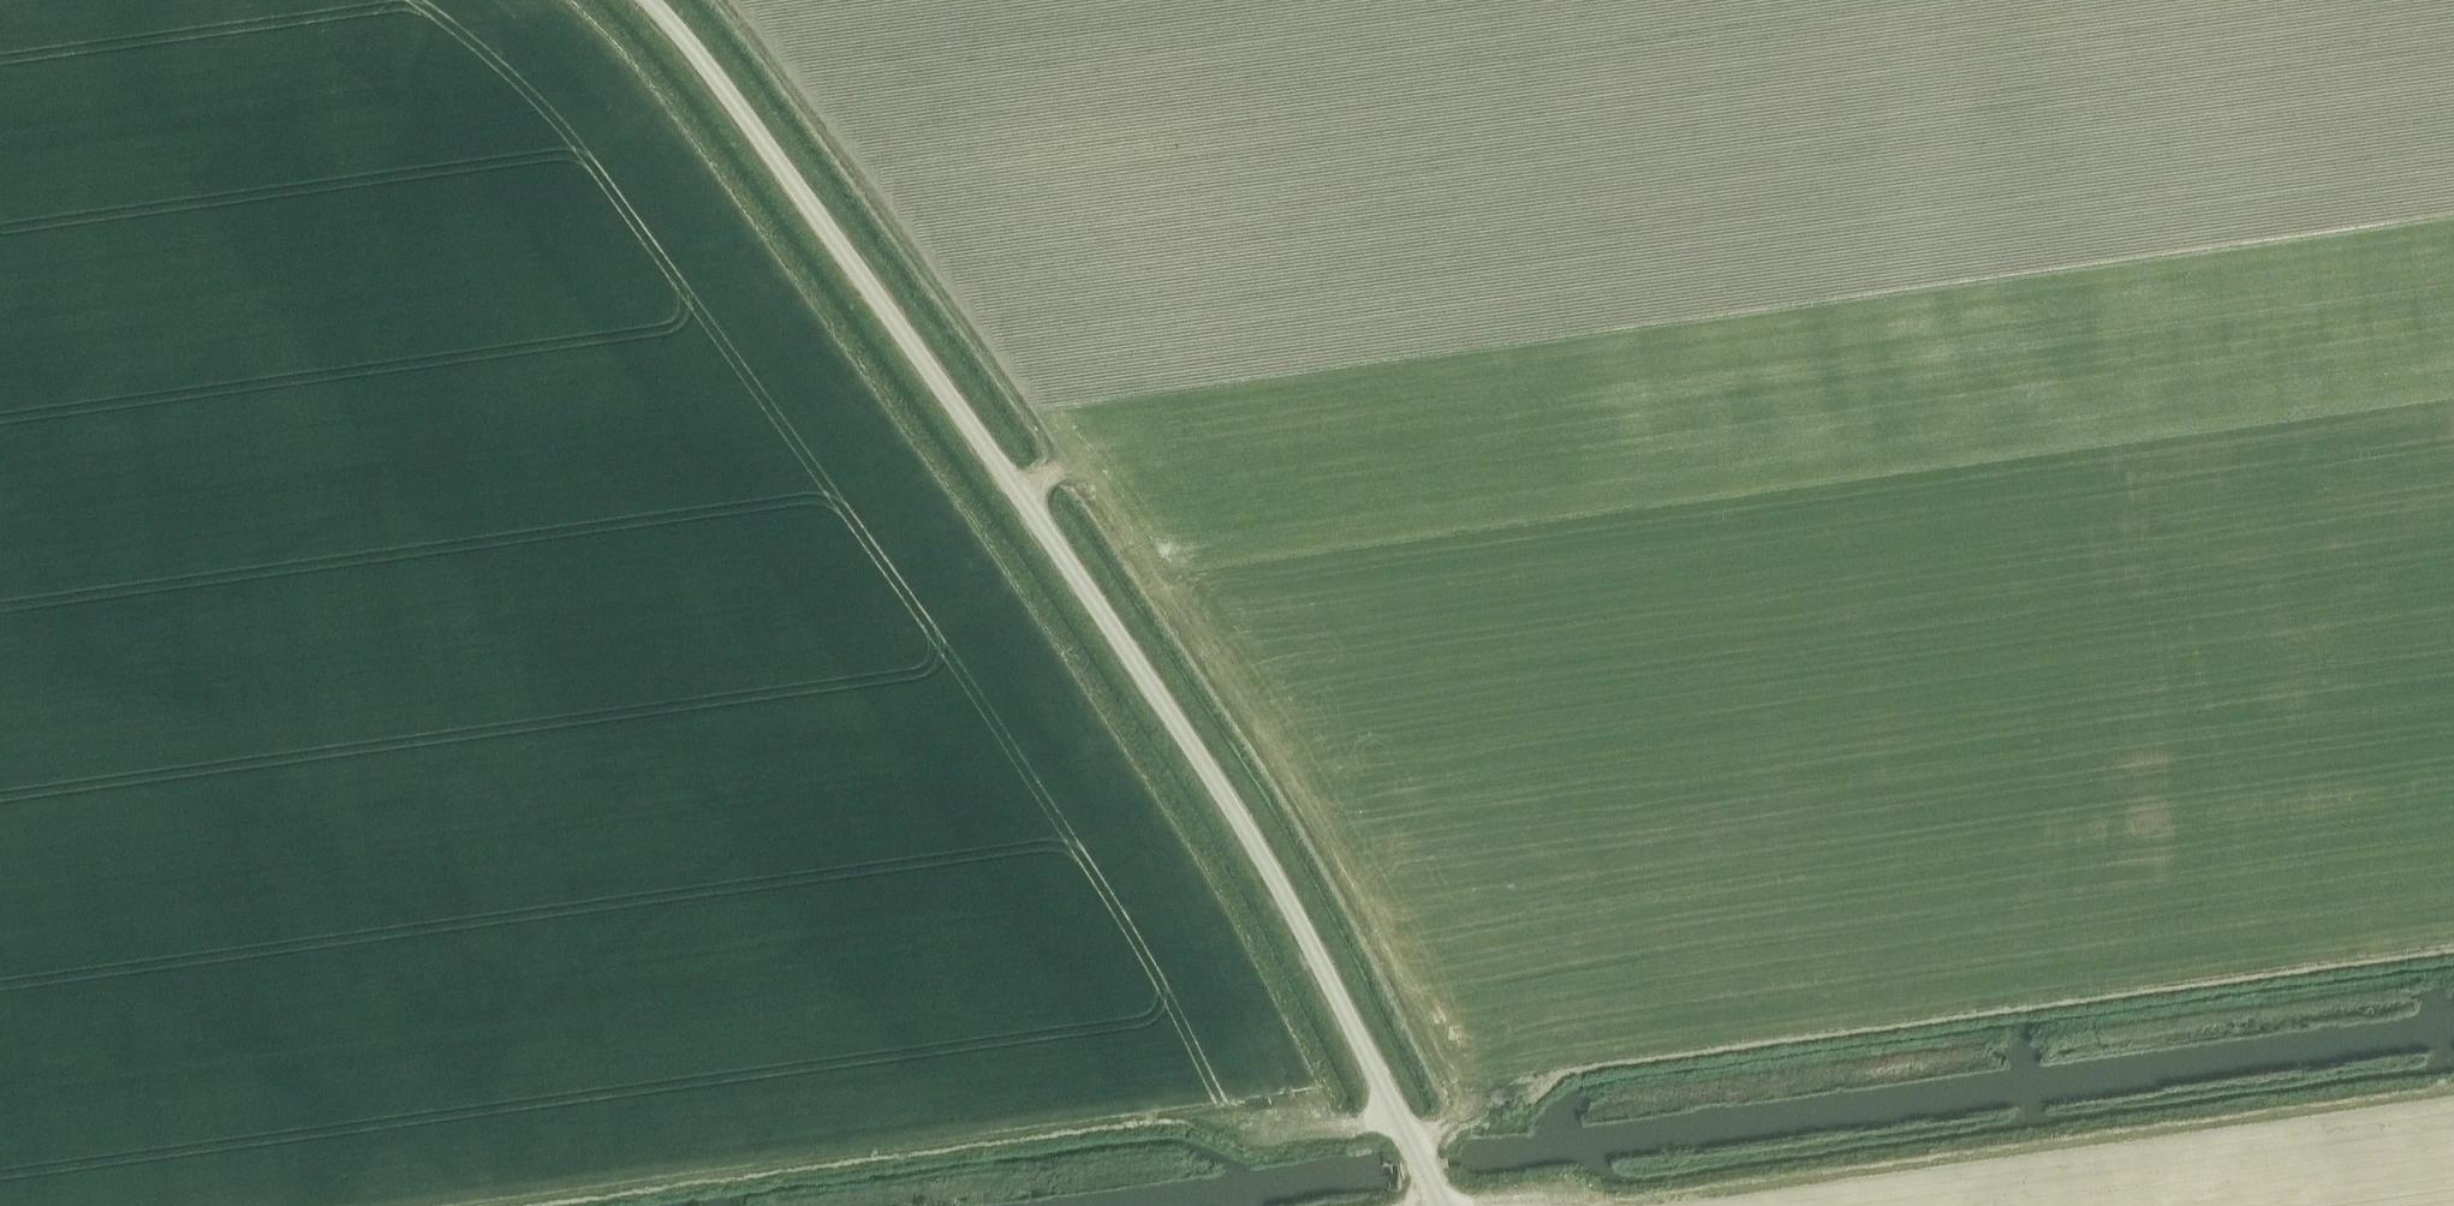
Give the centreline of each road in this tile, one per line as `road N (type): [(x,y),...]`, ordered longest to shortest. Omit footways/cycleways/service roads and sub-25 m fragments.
road 1 (unclassified): [(1445,1205),(1274,875),(1146,676),(752,124),(651,0)]
road 2 (track): [(1467,1113),(1369,918),(1151,567),(738,0)]
road 3 (track): [(2453,933),(1598,1049),(1558,1060),(1414,1143)]
road 4 (track): [(1225,1115),(1293,1130),(1396,1111)]

